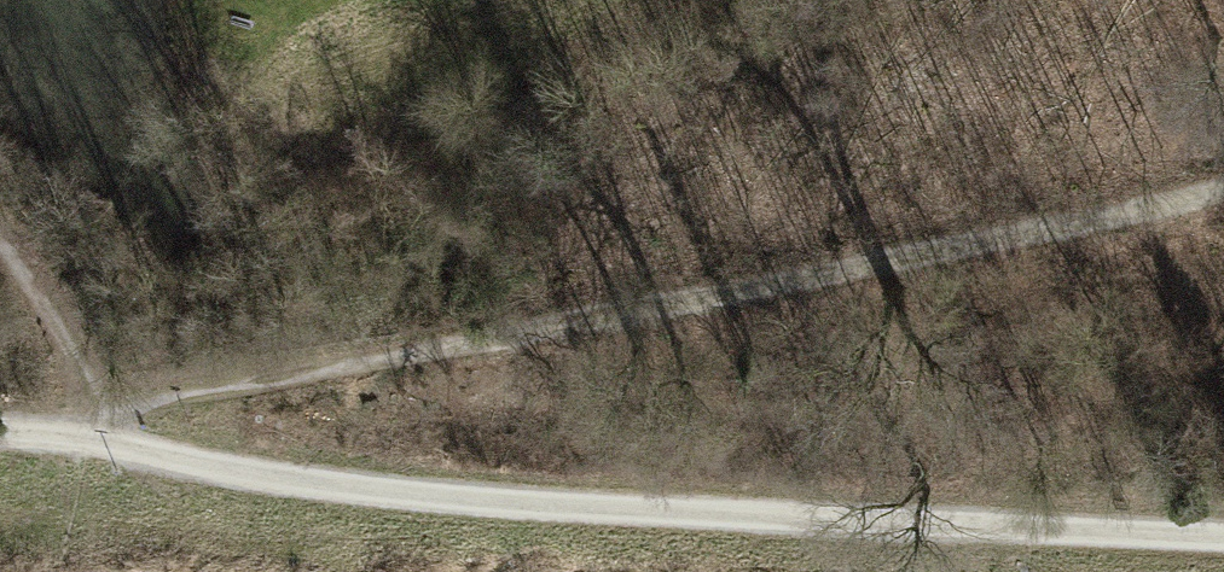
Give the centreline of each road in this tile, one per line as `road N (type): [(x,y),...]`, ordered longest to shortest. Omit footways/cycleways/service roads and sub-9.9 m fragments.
road 1 (track): [(1223,193),(1094,235),(874,279),(160,399),(127,415),(108,436)]
road 2 (track): [(108,436),(151,455),(299,483),(791,521),(1223,539)]

